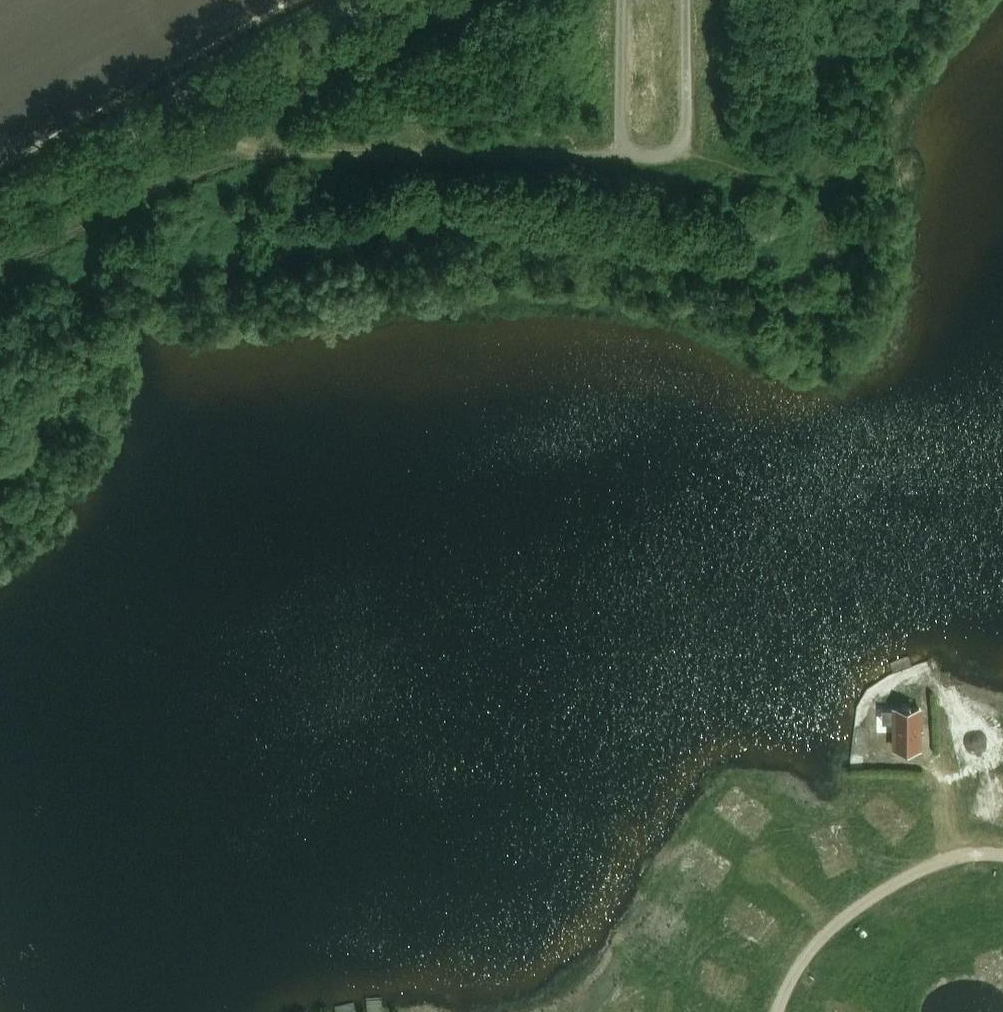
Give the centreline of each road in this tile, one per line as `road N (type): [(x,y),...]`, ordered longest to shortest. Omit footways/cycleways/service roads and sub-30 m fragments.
road 1 (unclassified): [(0,203),(371,0)]
road 2 (residential): [(778,1011),(788,981),(831,929),(925,866),(953,855),(1002,856)]

